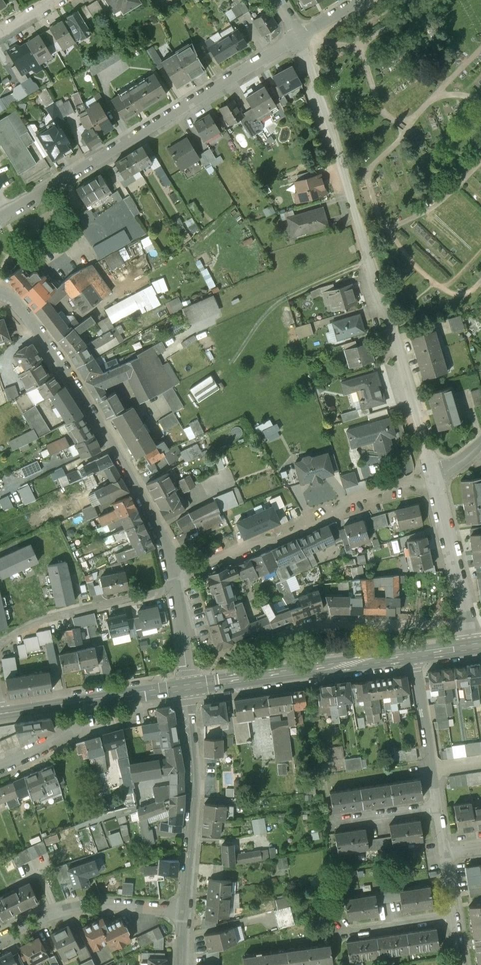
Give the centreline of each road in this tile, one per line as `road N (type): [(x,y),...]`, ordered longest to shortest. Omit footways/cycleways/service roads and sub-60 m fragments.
road 1 (residential): [(435,479),(298,35)]
road 2 (residential): [(0,295),(44,333),(119,454),(170,549),(176,585)]
road 3 (residential): [(11,213),(298,35)]
road 4 (residential): [(176,585),(319,515),(435,479)]
road 5 (secondary): [(187,687),(414,655)]
road 6 (residential): [(187,687),(194,803),(186,912)]
road 7 (residential): [(473,620),(337,619),(257,642)]
road 8 (residential): [(0,936),(90,906),(186,912)]
road 9 (secondary): [(0,714),(187,687)]
road 10 (residential): [(176,585),(53,617),(0,643)]
road 11 (residential): [(437,806),(414,655)]
road 12 (residential): [(473,620),(435,479)]
road 13 (residential): [(0,763),(116,721)]

